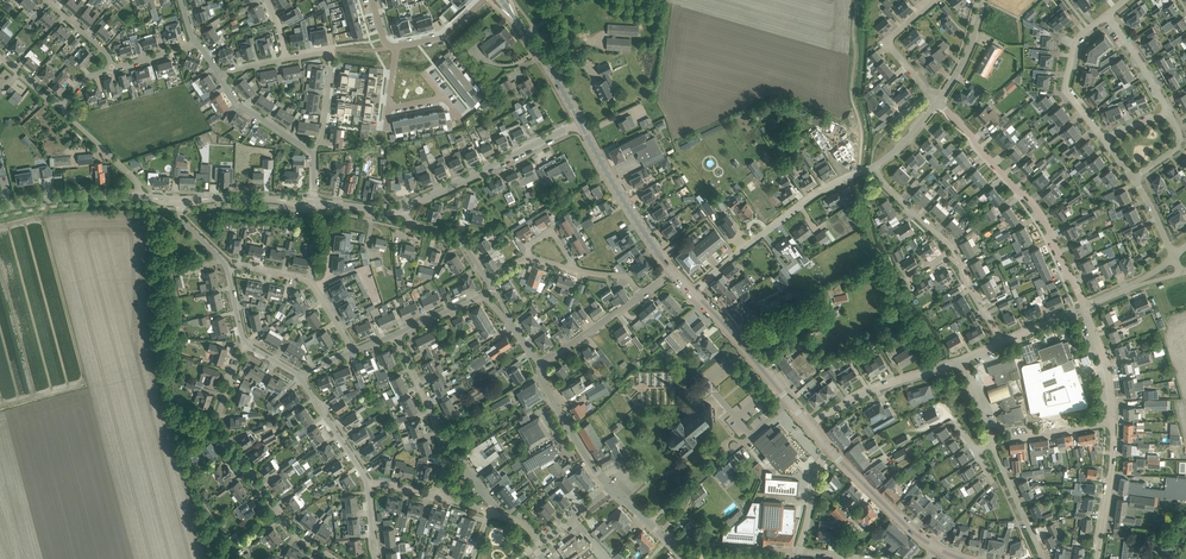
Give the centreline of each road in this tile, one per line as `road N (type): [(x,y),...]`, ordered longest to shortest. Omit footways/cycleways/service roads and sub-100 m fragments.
road 1 (residential): [(332,558),(288,526),(220,433),(218,417),(247,344)]
road 2 (residential): [(1084,307),(1044,220),(939,102)]
road 3 (unclassified): [(693,292),(815,193),(876,166)]
road 4 (secondary): [(672,270),(579,122)]
road 5 (residential): [(438,494),(445,448),(396,333)]
road 6 (residential): [(810,427),(854,397),(966,362)]
road 7 (residential): [(1103,140),(1063,87),(1076,41),(1105,18)]
road 8 (residential): [(614,491),(540,375),(540,364)]
road 9 (secondary): [(789,402),(693,292)]
road 10 (secondary): [(937,549),(831,450)]
road 11 (secondary): [(579,122),(501,0)]
road 12 (residential): [(286,58),(320,54),(332,66),(323,136),(313,153)]
road 13 (tertiary): [(139,198),(75,197),(0,209)]
road 14 (tertiary): [(455,183),(579,122)]
road 15 (residential): [(1097,558),(1115,421)]
road 16 (tertiary): [(315,204),(181,200)]
road 17 (residential): [(367,485),(300,378)]
road 18 (residential): [(992,442),(1041,558)]
road 19 (residential): [(1115,421),(992,442)]
road 20 (residential): [(313,153),(241,105),(222,74)]
road 21 (residential): [(139,198),(137,181),(60,109)]
road 22 (residential): [(930,91),(890,41),(930,0)]
road 23 (residential): [(540,364),(639,295)]

